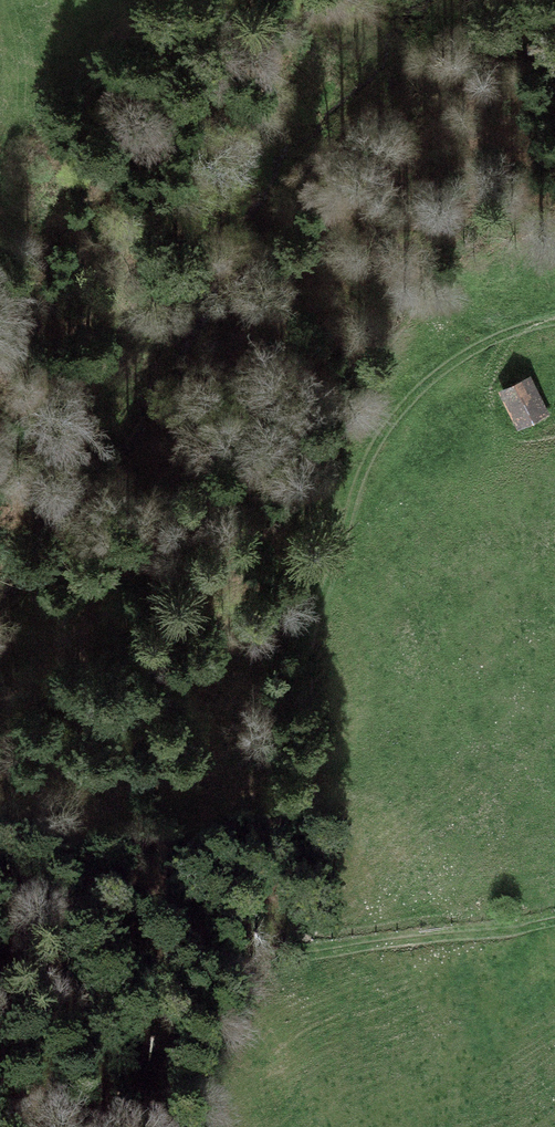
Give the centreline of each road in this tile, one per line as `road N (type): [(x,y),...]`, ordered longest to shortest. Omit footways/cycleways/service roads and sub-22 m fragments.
road 1 (track): [(554,318),(472,345),(409,388),(352,487),(342,548),(312,625),(302,738),(263,866),(207,945),(15,1126)]
road 2 (track): [(396,410),(356,409),(299,434),(173,529),(127,547),(21,673),(0,686)]
road 3 (track): [(207,945),(220,969),(251,971),(344,946),(554,915)]
road 4 (track): [(0,377),(23,242),(0,176)]

